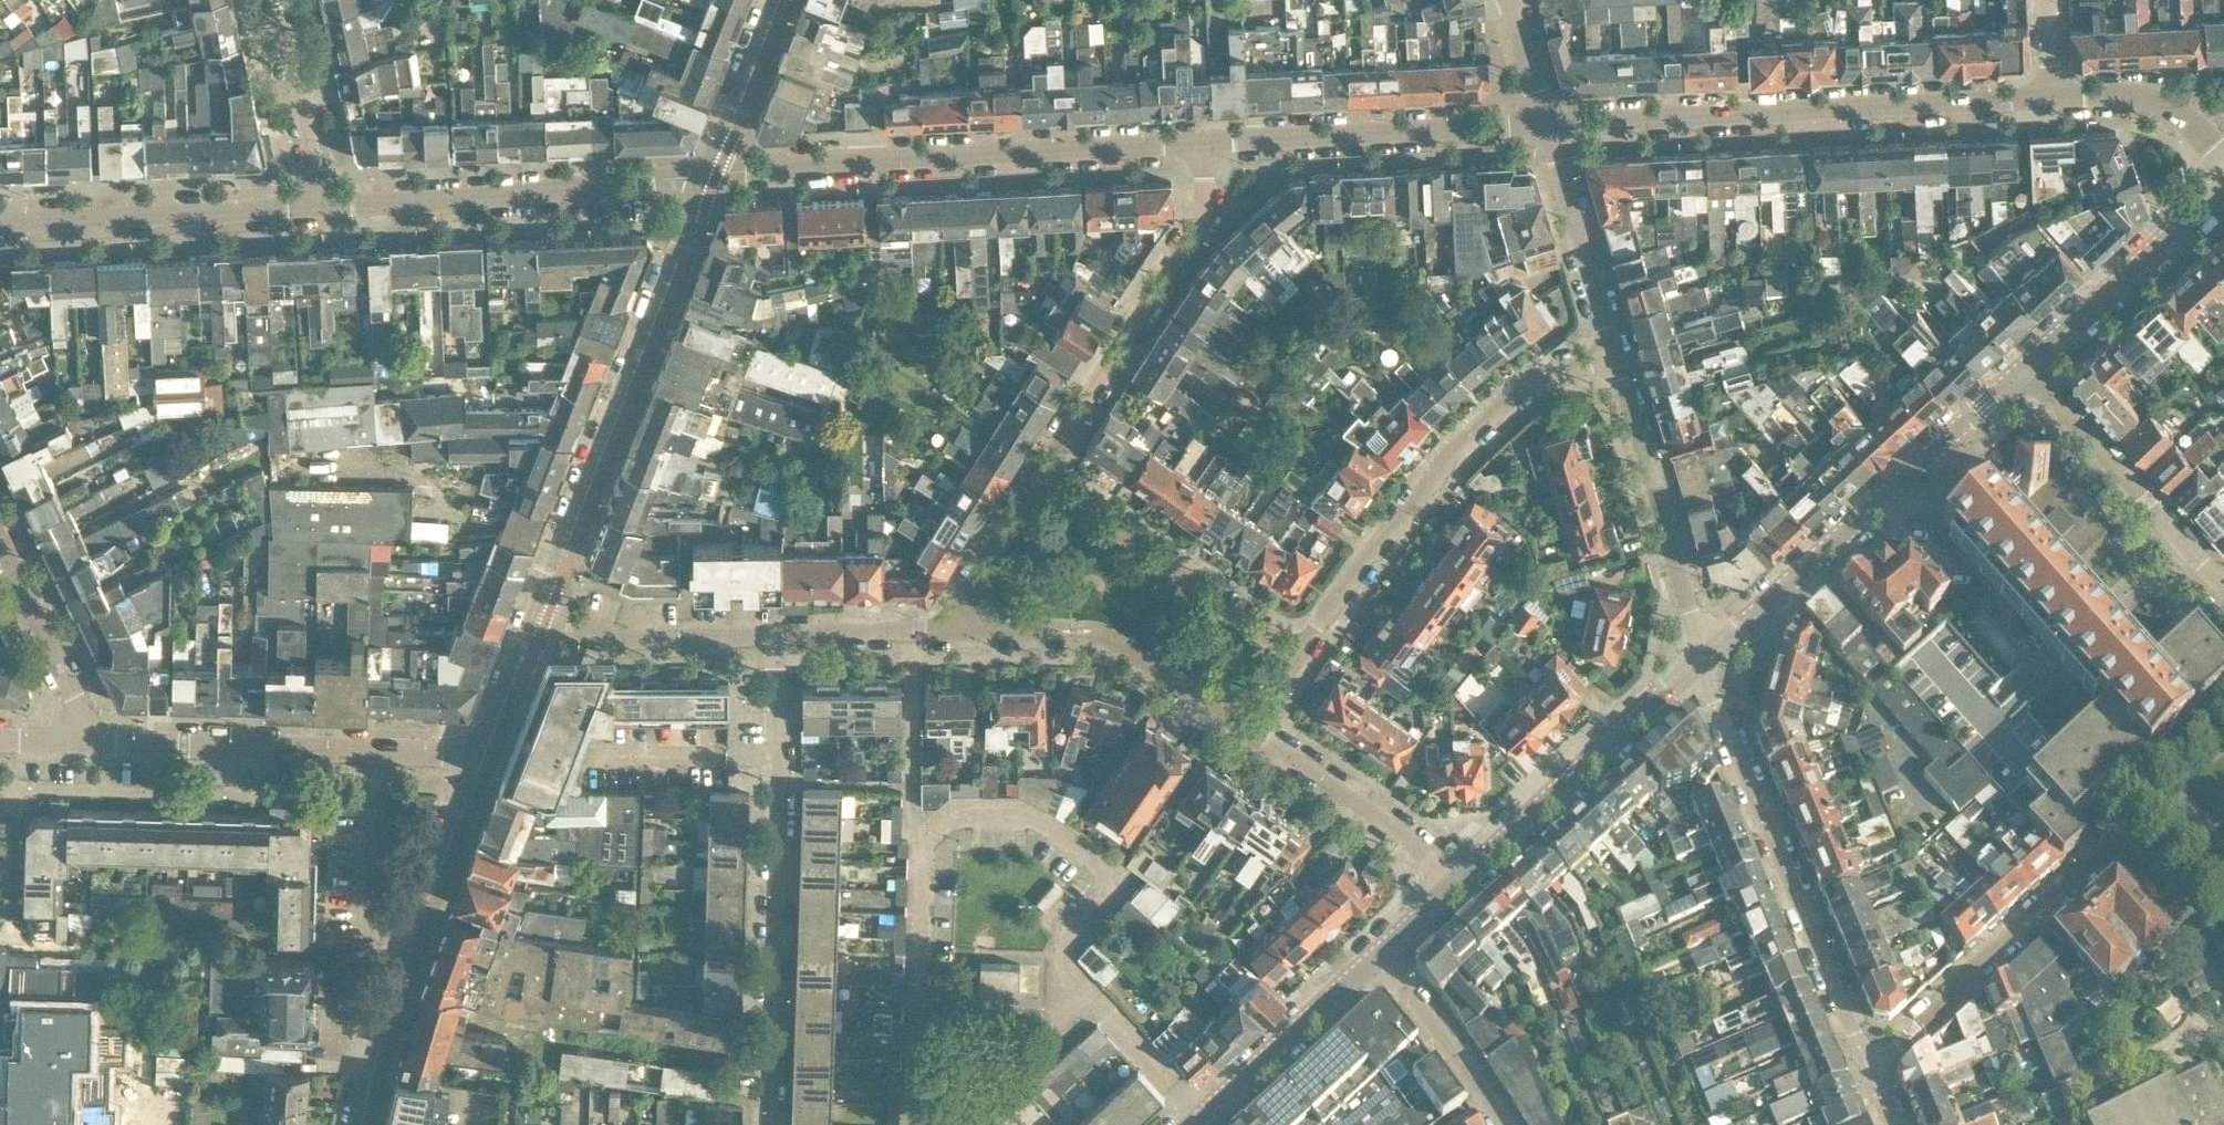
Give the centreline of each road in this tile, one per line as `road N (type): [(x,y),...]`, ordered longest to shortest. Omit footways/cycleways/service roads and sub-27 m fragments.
road 1 (residential): [(2052,101),(1547,122)]
road 2 (residential): [(704,180),(1205,145)]
road 3 (residential): [(1868,1060),(1900,1046),(2102,853),(2126,849),(2205,941),(2223,978)]
road 4 (residential): [(773,1124),(780,635)]
road 5 (residential): [(533,613),(704,180)]
road 6 (residential): [(1298,653),(1400,518),(1538,379),(1613,352)]
road 7 (residential): [(1699,660),(2026,362)]
road 8 (unclassified): [(1699,660),(1868,1060)]
road 9 (residential): [(474,752),(73,741)]
road 10 (residential): [(357,1124),(399,943),(474,752)]
road 11 (residential): [(321,202),(704,180)]
road 12 (residential): [(1095,1006),(1062,975),(1063,946),(1106,896),(1107,868),(1026,811),(958,811),(922,821)]
road 13 (residential): [(1043,471),(1206,209),(1205,145)]
road 14 (residential): [(1205,145),(1547,122)]
road 15 (residential): [(1448,876),(1699,660)]
road 16 (residential): [(1241,727),(1092,630),(943,631)]
road 17 (residential): [(0,221),(321,202)]
road 18 (residential): [(1699,660),(1613,352)]
road 19 (residential): [(1043,471),(1298,653)]
road 20 (residential): [(916,1124),(922,821)]
road 21 (unclassified): [(2223,586),(2026,362)]
road 22 (residential): [(2026,362),(2223,181)]
road 23 (residential): [(1448,876),(1350,798),(1241,727)]
road 24 (residential): [(780,635),(624,637),(533,613)]
road 25 (residential): [(1613,352),(1547,122)]
road 26 (residential): [(1201,1108),(1369,951)]
road 27 (residential): [(0,533),(75,699),(73,741)]
road 28 (residential): [(1502,1124),(1369,951)]
road 29 (residential): [(321,202),(271,0)]
road 30 (residential): [(2223,160),(2153,99),(2052,101)]
road 31 (residential): [(704,180),(773,0)]
road 32 (residential): [(922,821),(914,811),(911,632)]
road 33 (residential): [(943,631),(1043,471)]
road 34 (residential): [(1095,1006),(959,1124)]
road 35 (residential): [(474,752),(533,613)]
road 36 (unclassified): [(1201,1108),(1095,1006)]
road 37 (residential): [(911,632),(780,635)]
road 38 (residential): [(1547,122),(1512,0)]

